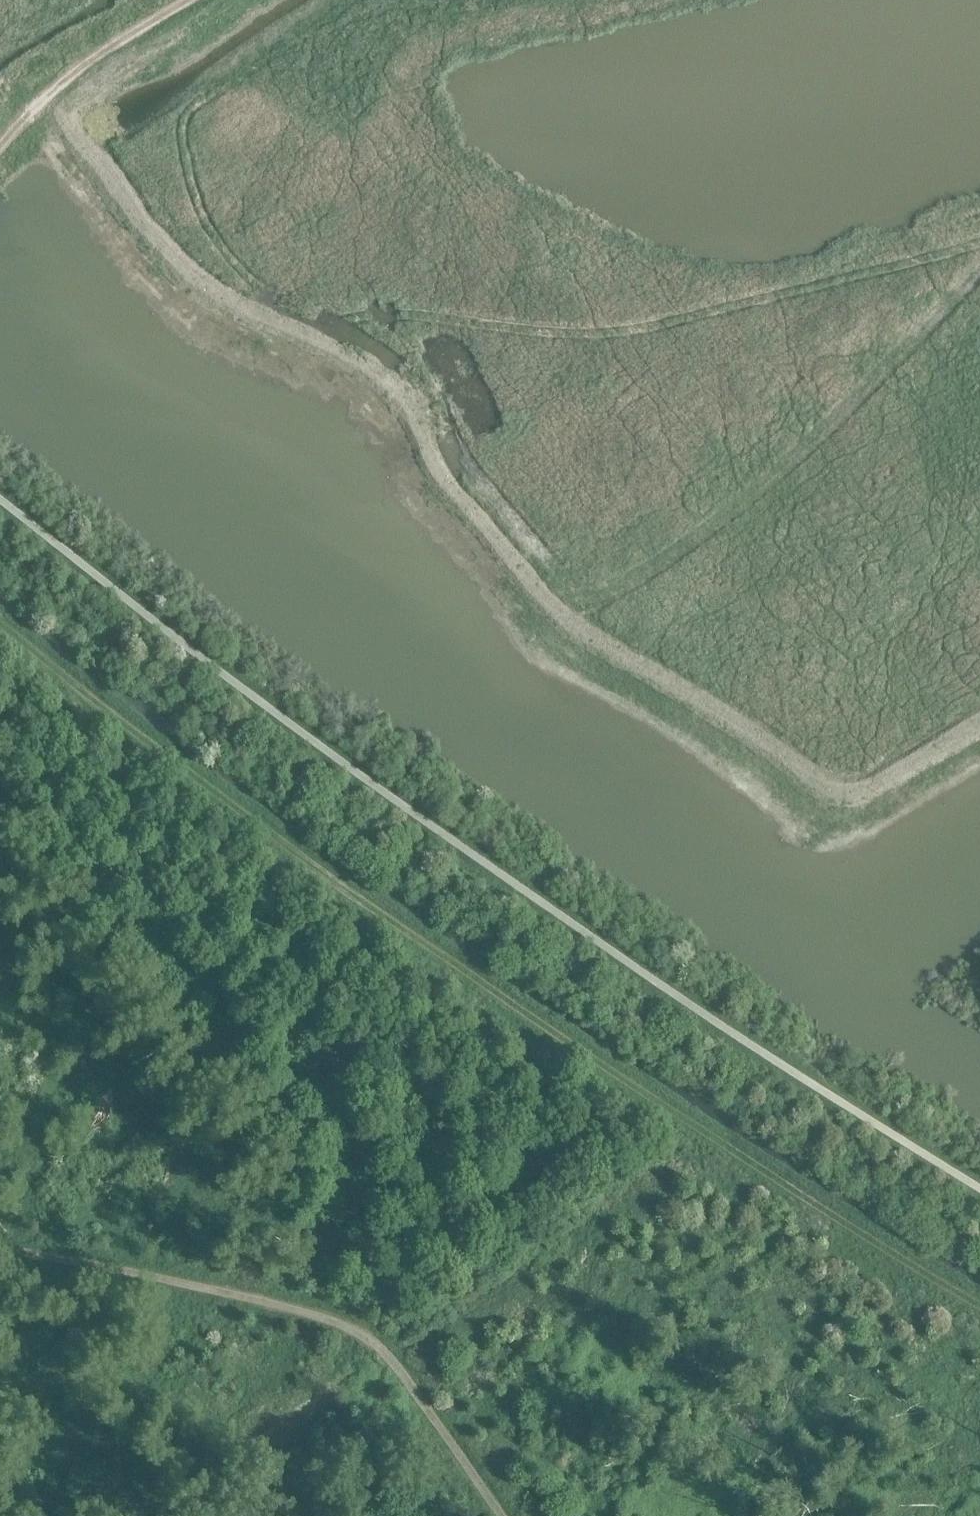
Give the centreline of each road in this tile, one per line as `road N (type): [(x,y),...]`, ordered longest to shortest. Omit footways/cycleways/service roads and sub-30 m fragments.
road 1 (track): [(0,150),(65,87),(205,0)]

